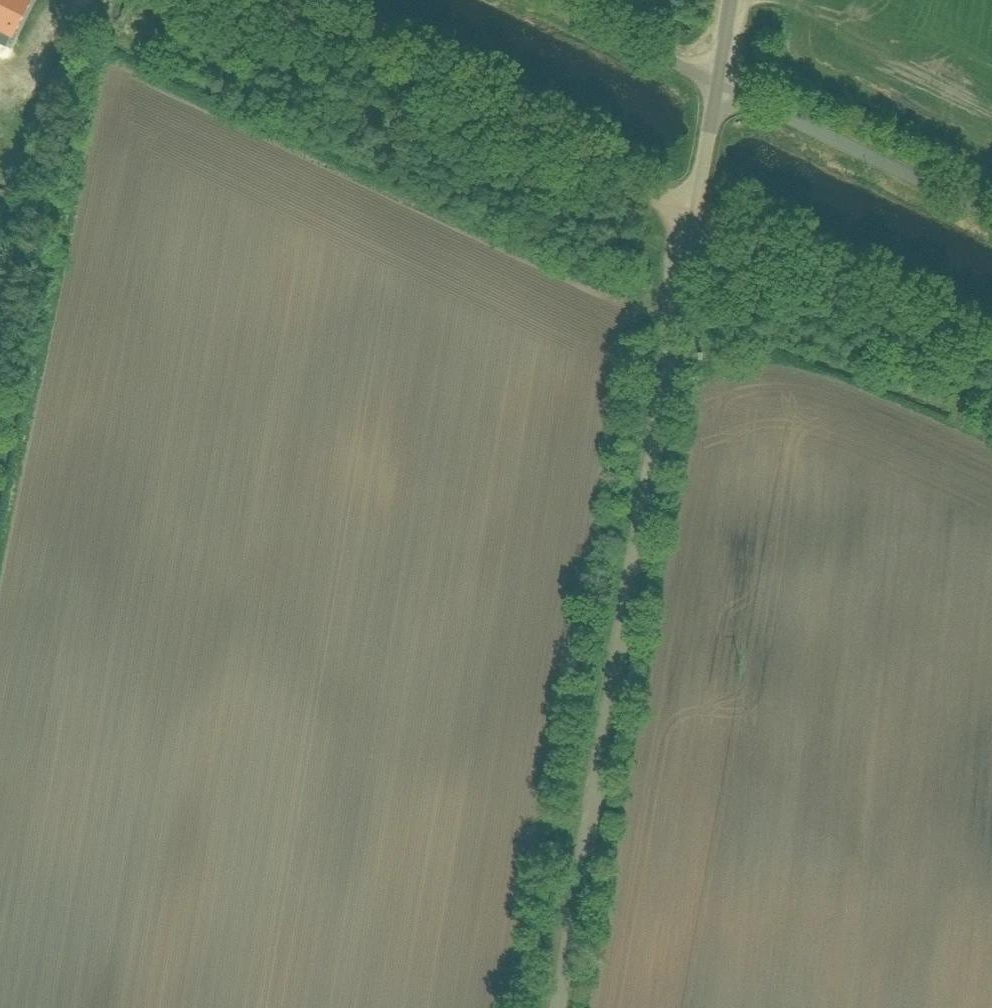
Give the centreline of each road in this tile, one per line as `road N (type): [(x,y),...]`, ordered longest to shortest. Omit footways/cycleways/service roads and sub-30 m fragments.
road 1 (unclassified): [(555,1007),(696,220)]
road 2 (unclassified): [(248,0),(696,220)]
road 3 (track): [(991,351),(696,220)]
road 4 (unclassified): [(716,82),(991,215)]
road 5 (unclassified): [(548,0),(716,82)]
road 6 (unclassified): [(696,220),(716,82)]

